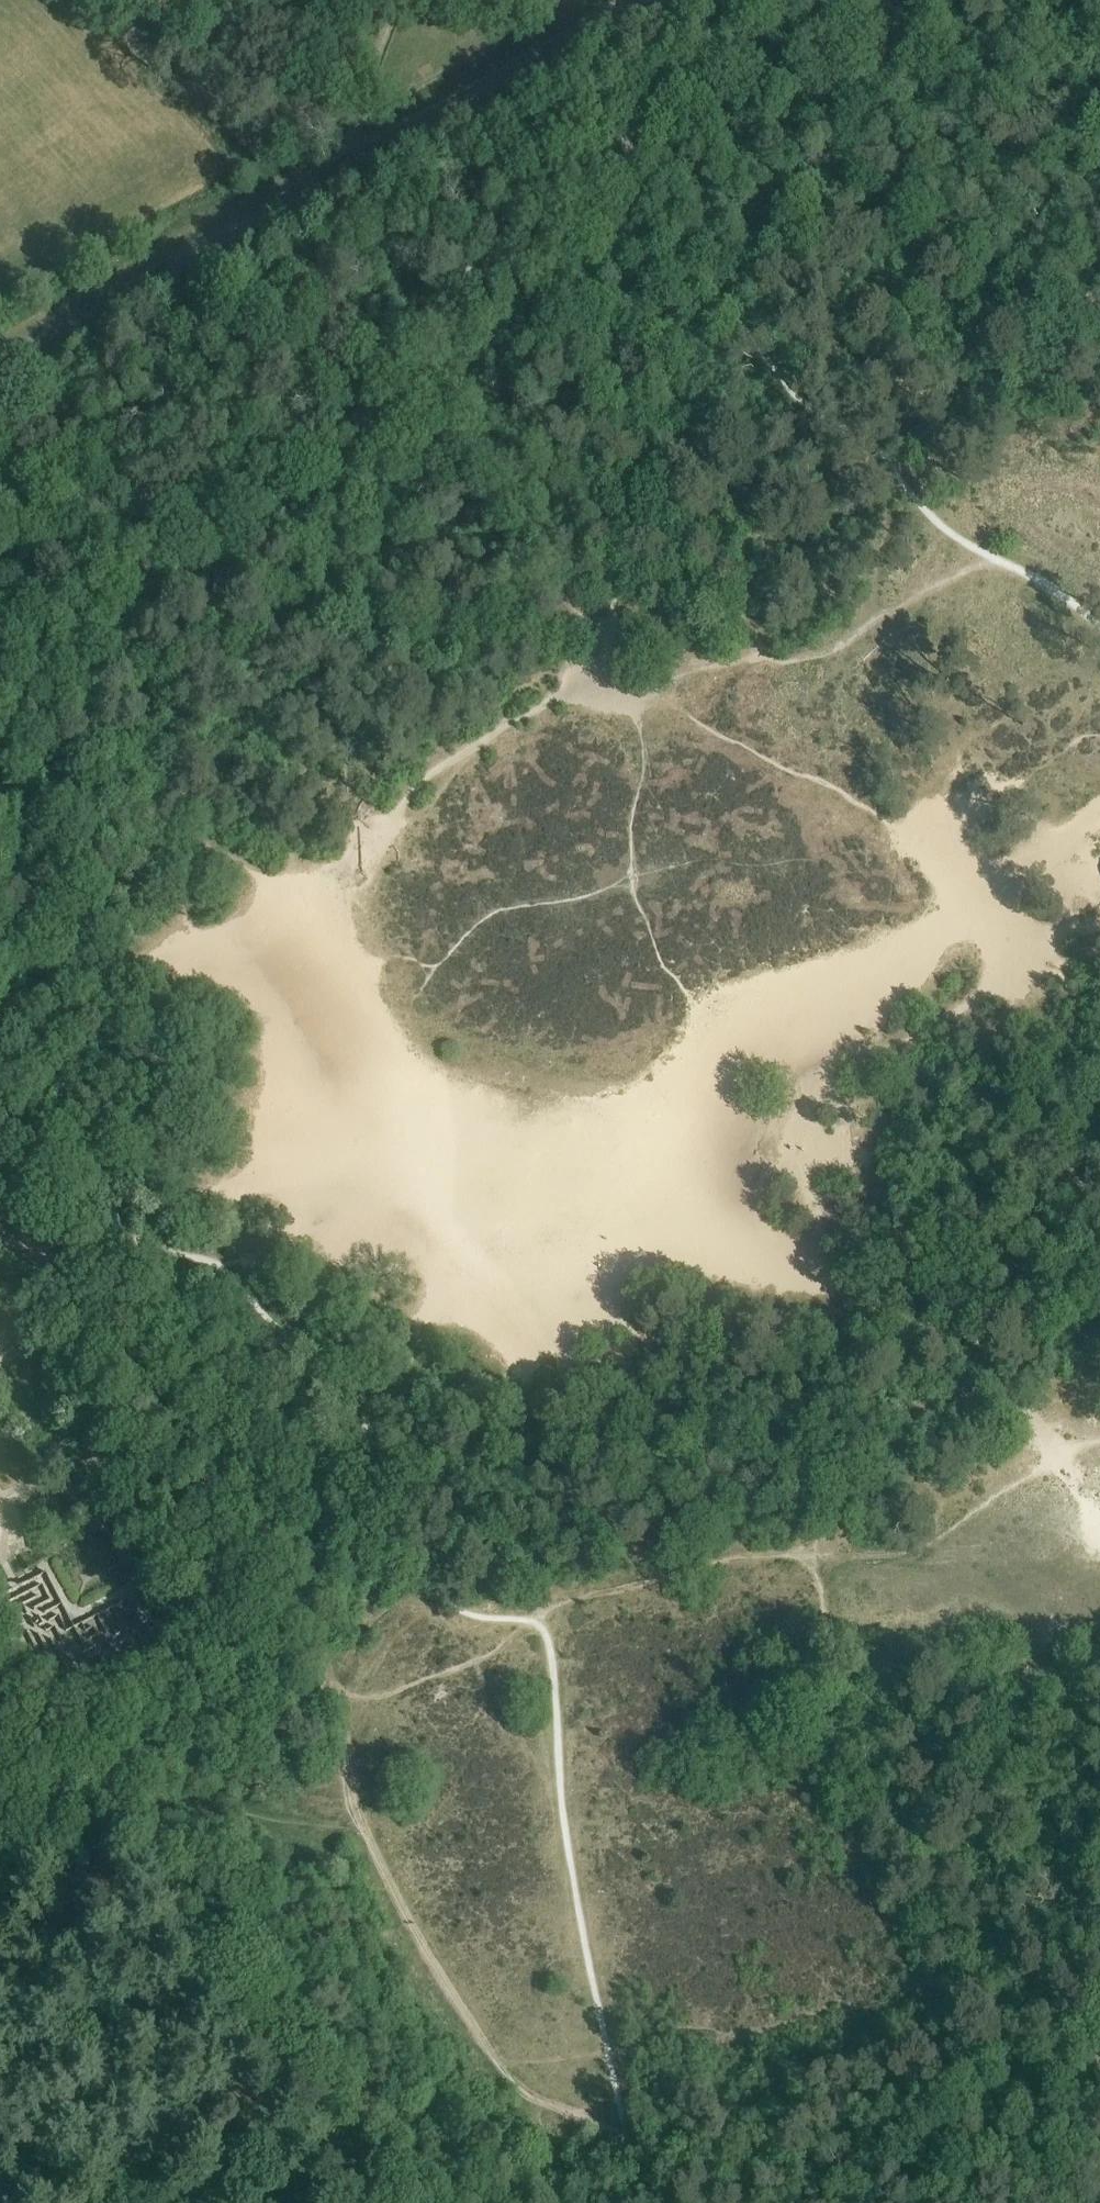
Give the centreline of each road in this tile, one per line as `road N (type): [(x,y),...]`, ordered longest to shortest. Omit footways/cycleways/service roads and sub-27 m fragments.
road 1 (tertiary): [(0,362),(643,0)]
road 2 (track): [(289,1591),(260,1652),(131,1734)]
road 3 (track): [(131,1734),(0,1821)]

